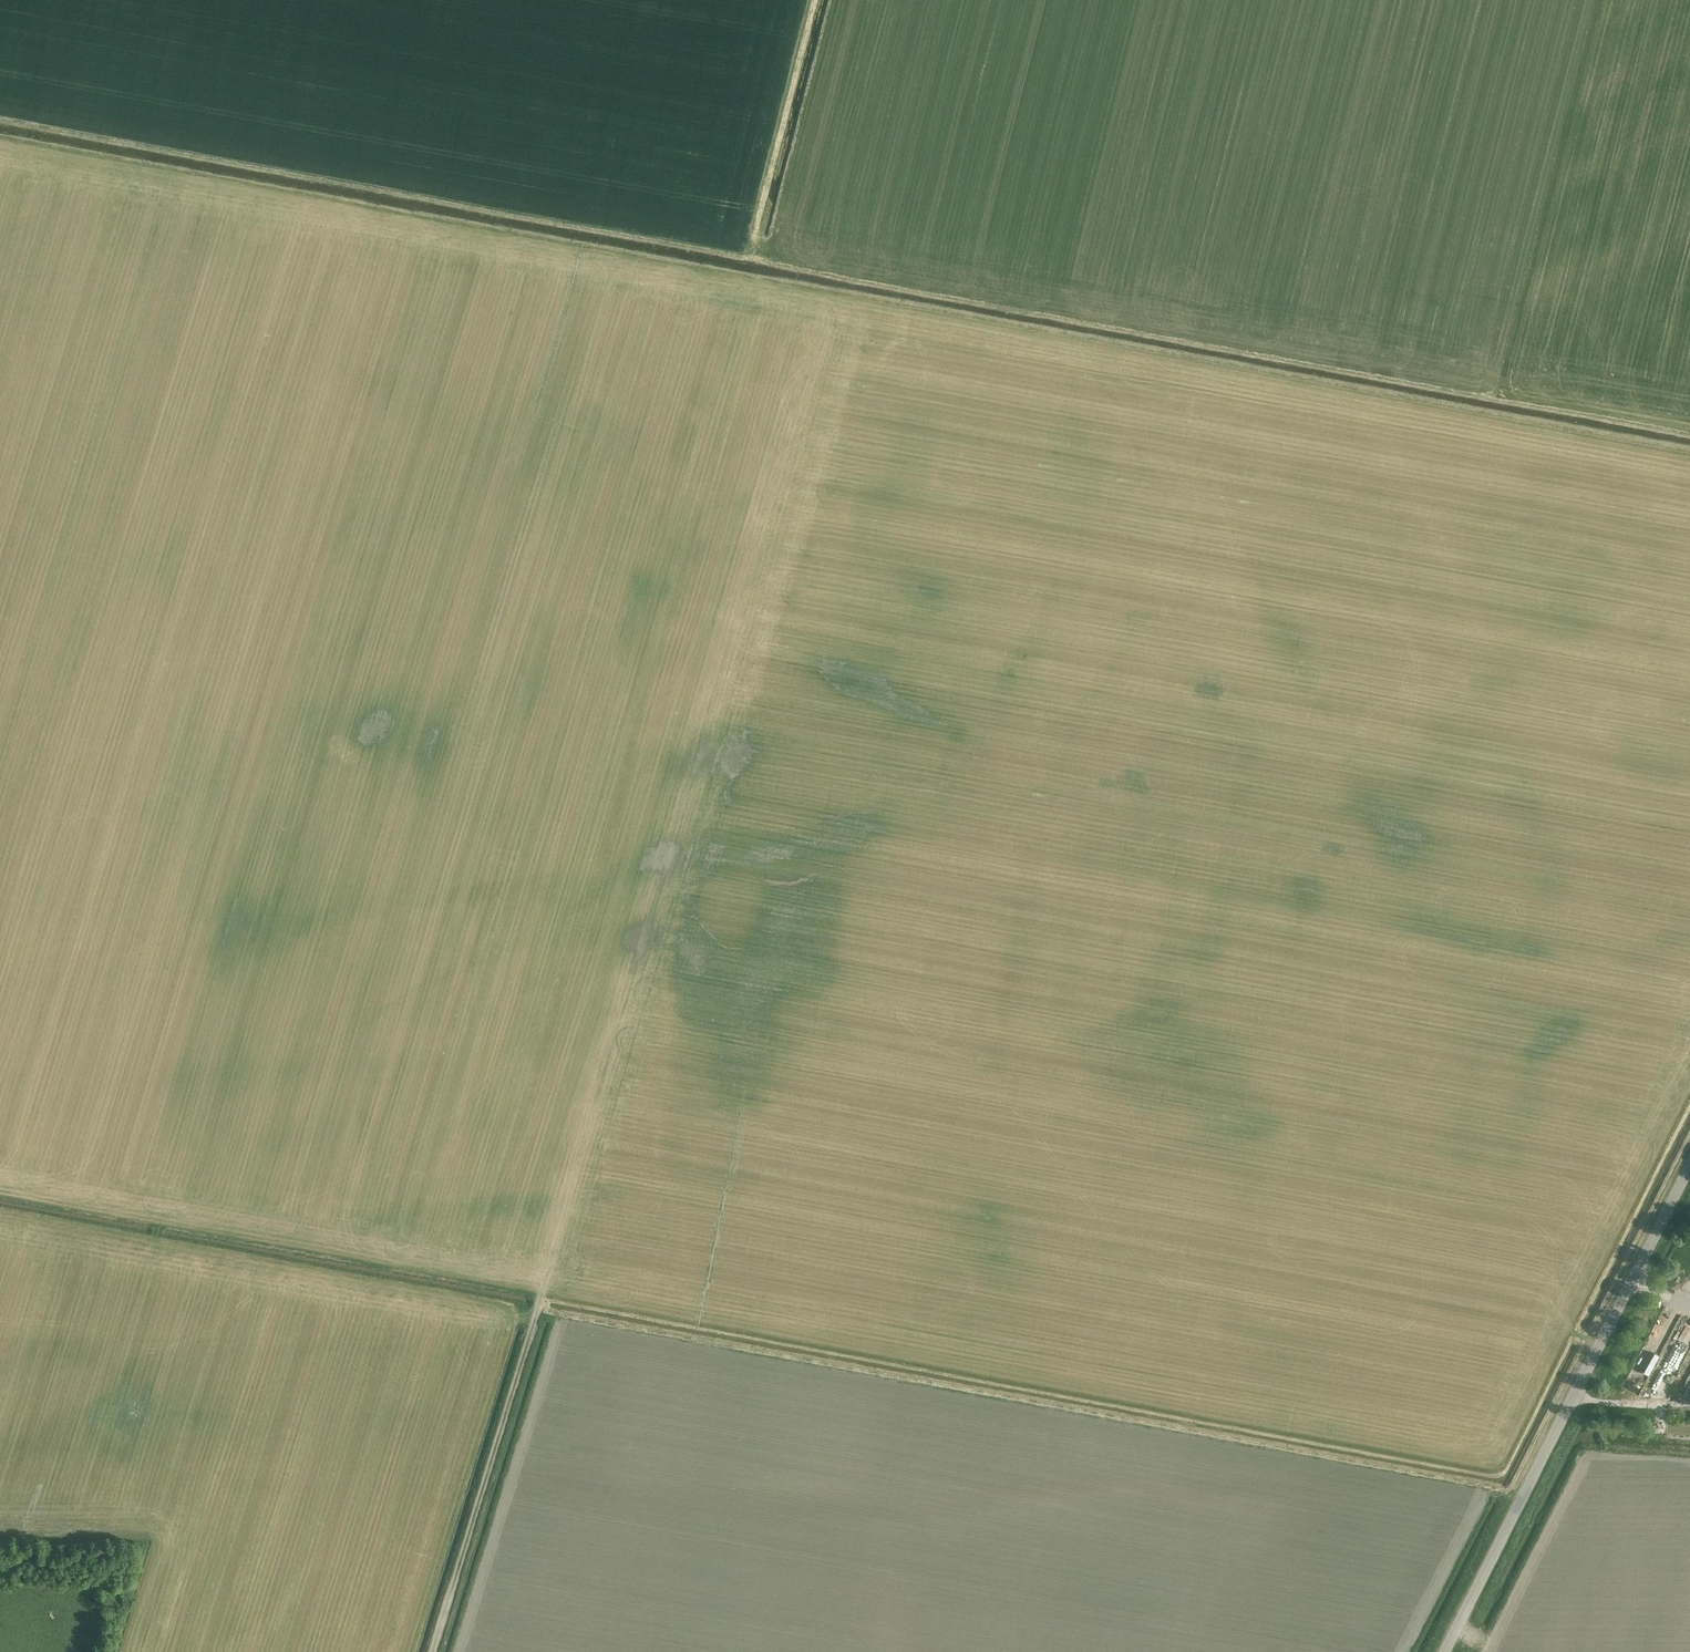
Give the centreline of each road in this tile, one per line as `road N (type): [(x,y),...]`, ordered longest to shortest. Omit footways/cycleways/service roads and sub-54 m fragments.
road 1 (tertiary): [(1450,1651),(1689,1164)]
road 2 (track): [(432,1651),(540,1296)]

